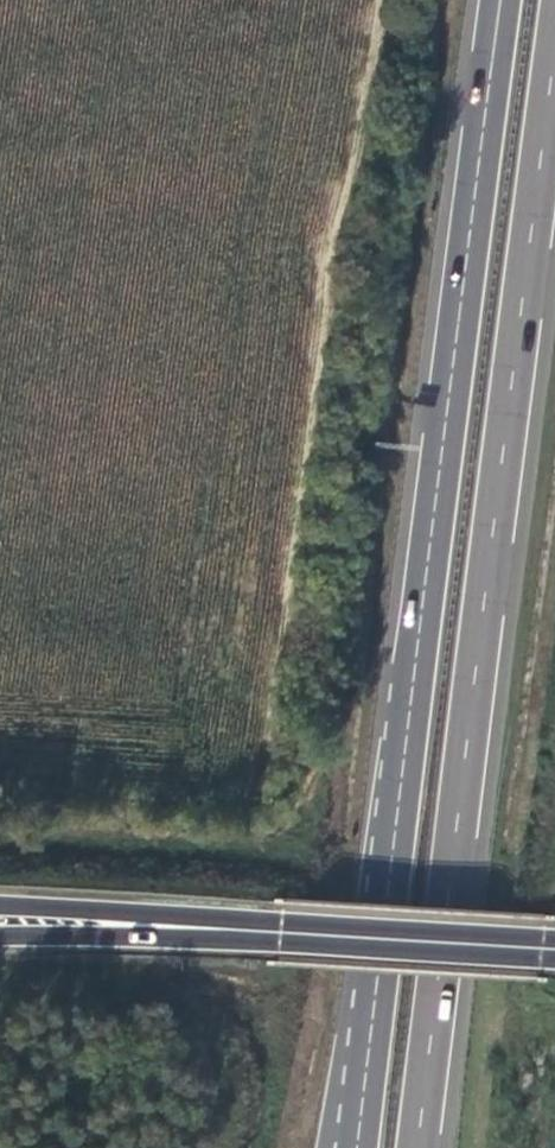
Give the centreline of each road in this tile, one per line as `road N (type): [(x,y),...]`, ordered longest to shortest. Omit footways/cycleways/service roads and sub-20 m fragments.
road 1 (trunk): [(416,1147),(554,54)]
road 2 (trunk): [(501,0),(373,985)]
road 3 (secondary): [(259,933),(554,950)]
road 4 (secondary): [(259,933),(0,907)]
road 5 (secondary): [(0,935),(259,933)]
road 6 (trunk): [(373,985),(326,1147)]
road 7 (trunk): [(373,985),(355,1147)]

